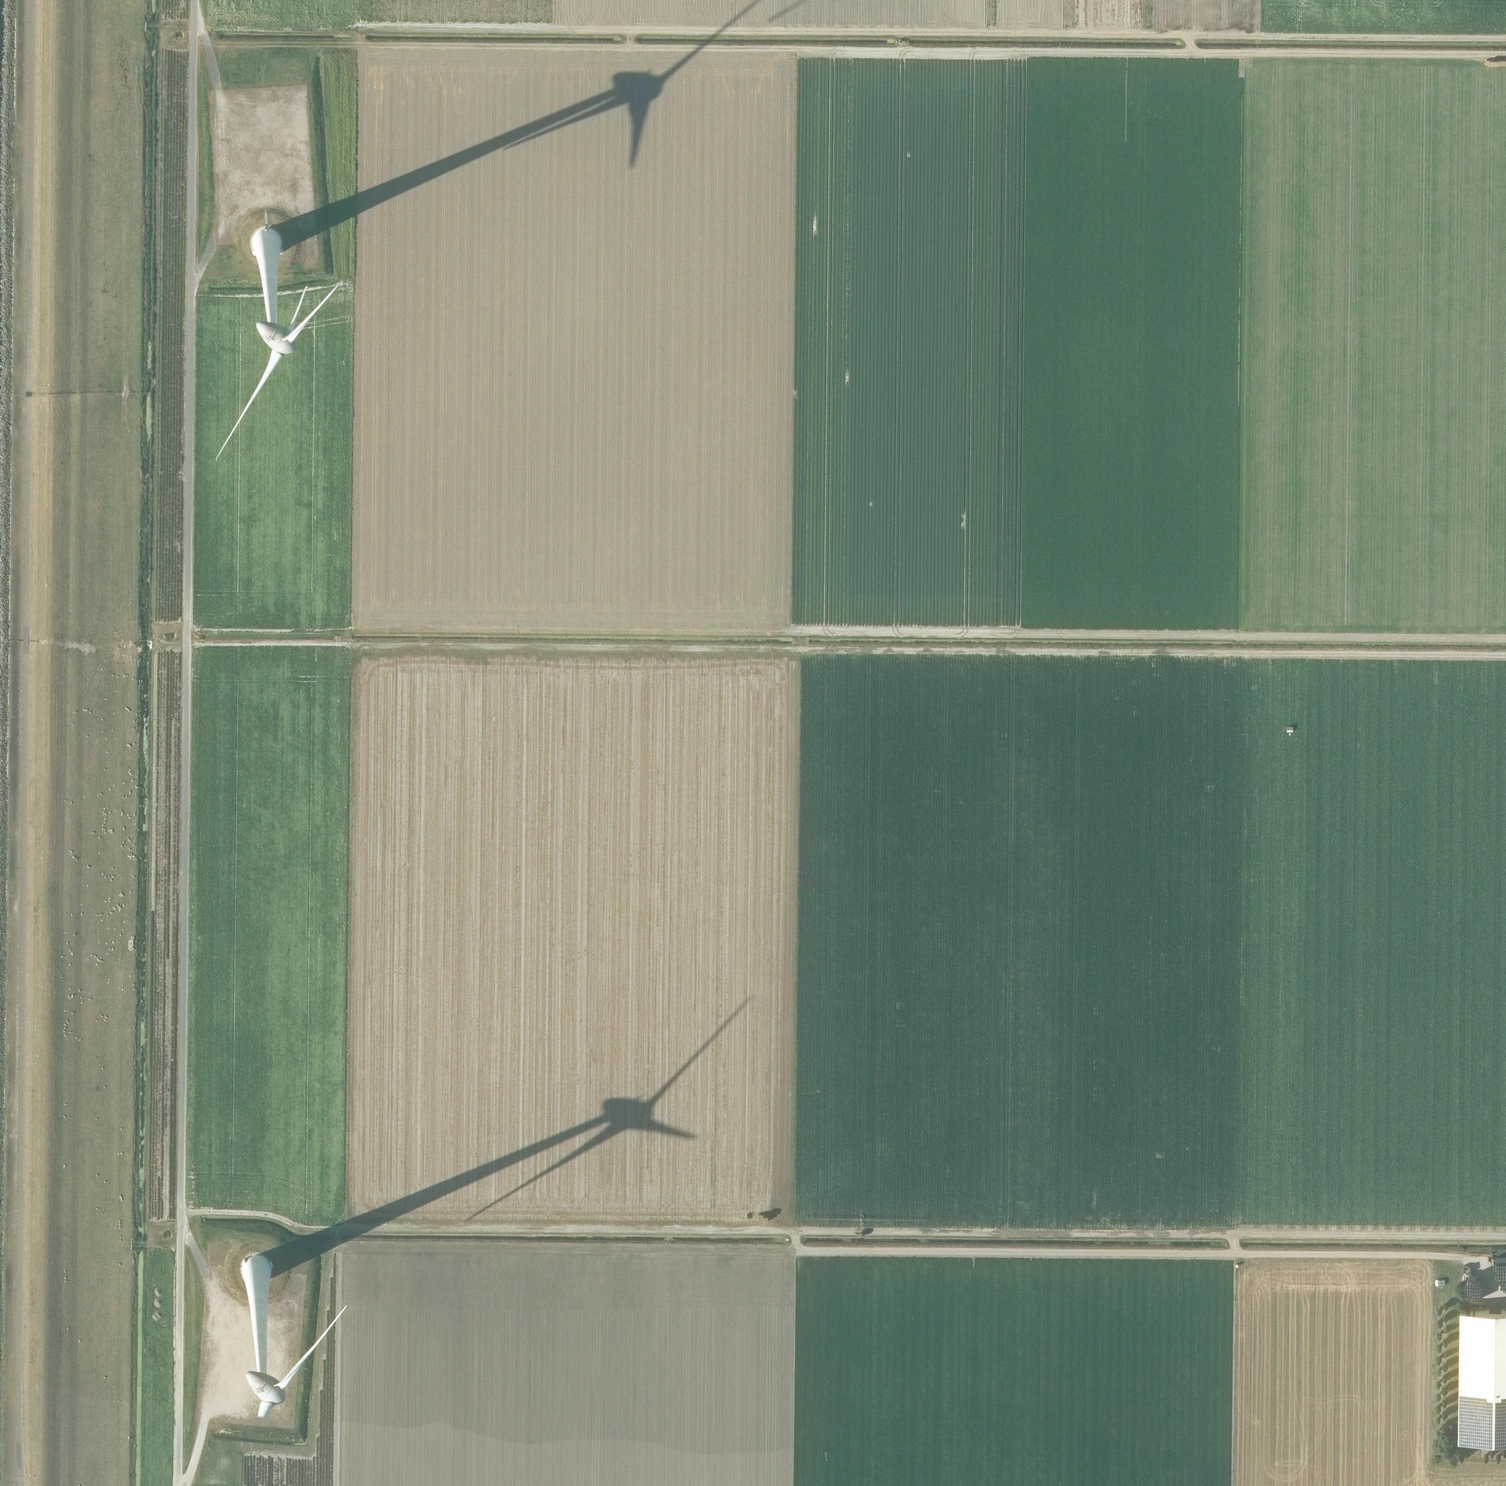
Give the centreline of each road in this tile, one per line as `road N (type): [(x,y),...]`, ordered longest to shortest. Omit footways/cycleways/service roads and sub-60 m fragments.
road 1 (unclassified): [(18,1466),(33,0)]
road 2 (track): [(1505,36),(359,28)]

